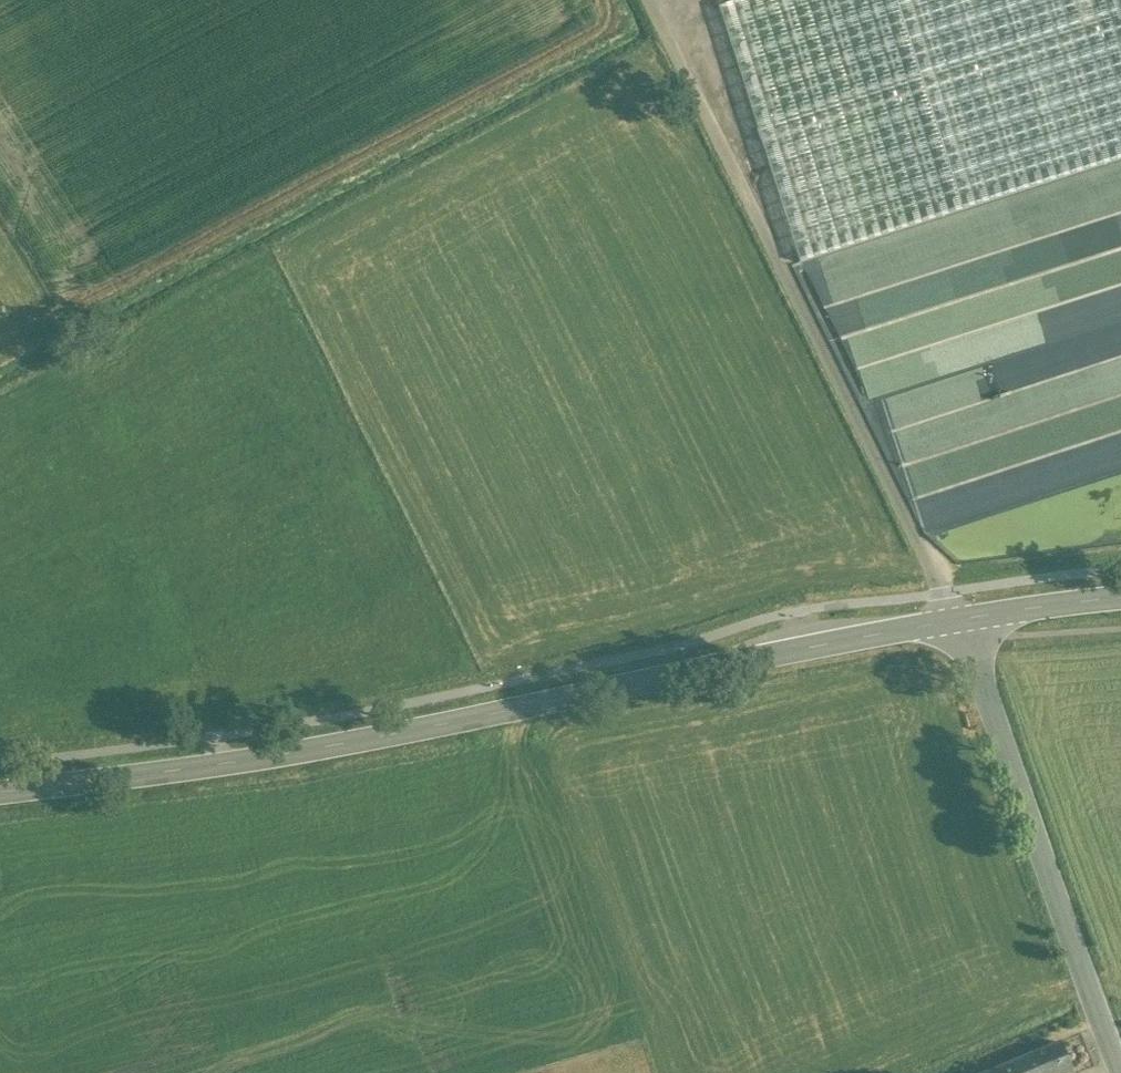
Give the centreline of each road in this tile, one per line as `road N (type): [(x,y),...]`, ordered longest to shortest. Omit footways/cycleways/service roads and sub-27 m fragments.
road 1 (secondary): [(956,623),(647,678),(312,754),(0,792)]
road 2 (track): [(938,587),(648,0)]
road 3 (residential): [(956,623),(1120,1059)]
road 4 (secondary): [(1120,598),(956,623)]

